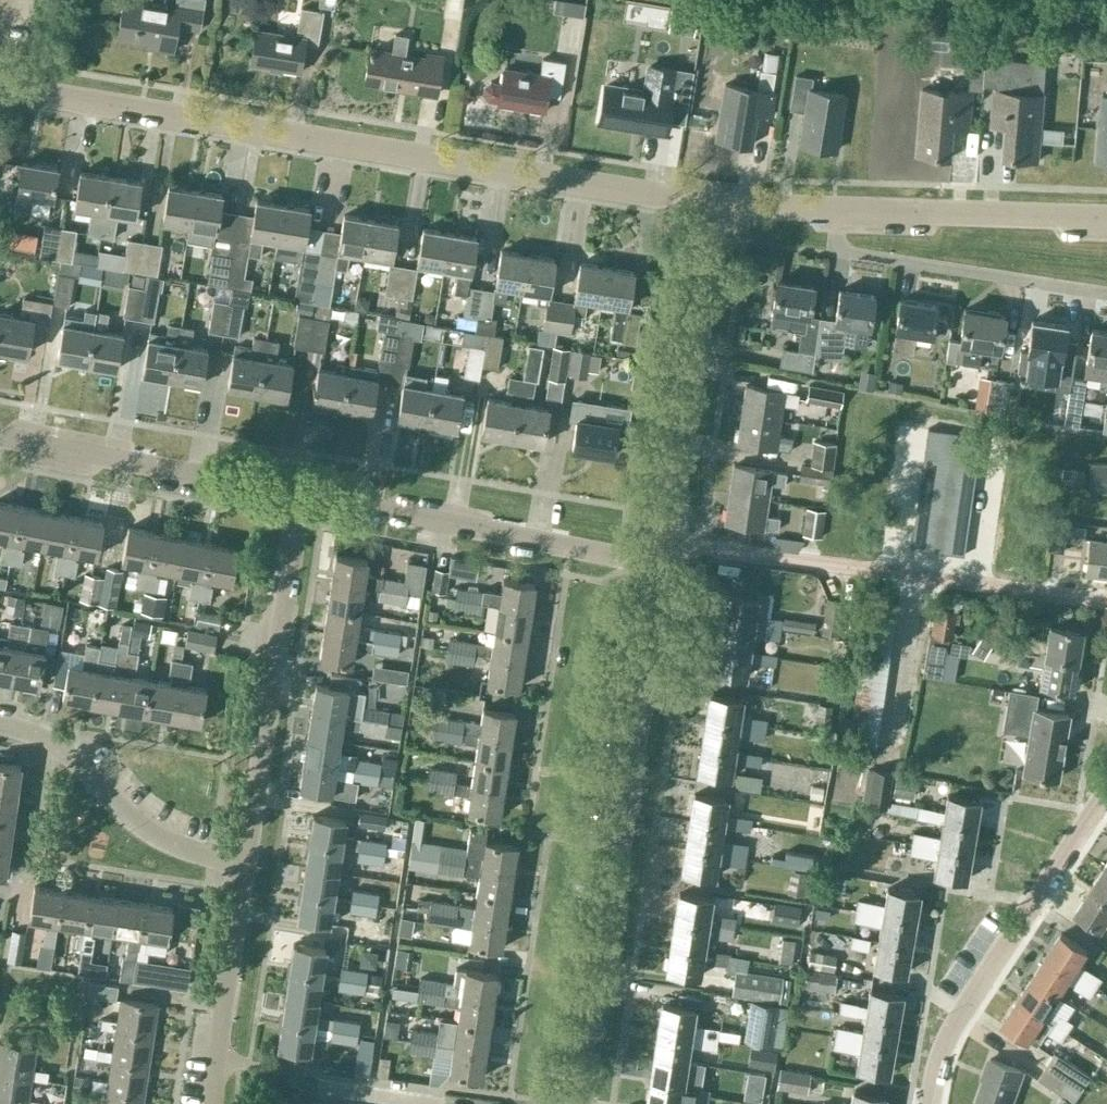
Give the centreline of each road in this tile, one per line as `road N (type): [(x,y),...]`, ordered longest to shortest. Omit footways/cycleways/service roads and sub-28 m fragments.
road 1 (residential): [(721,207),(0,88)]
road 2 (residential): [(580,1103),(663,564)]
road 3 (residential): [(1106,602),(667,543)]
road 4 (residential): [(1106,218),(721,207)]
road 5 (residential): [(245,863),(300,497)]
road 6 (residential): [(663,564),(300,497)]
road 7 (residential): [(930,1103),(954,1023),(1106,792)]
road 8 (residential): [(667,543),(721,207)]
road 9 (residential): [(300,497),(0,439)]
road 10 (residential): [(245,863),(177,847),(61,749),(0,725)]
road 11 (residential): [(444,1090),(217,1060)]
road 12 (residential): [(217,1060),(245,863)]

